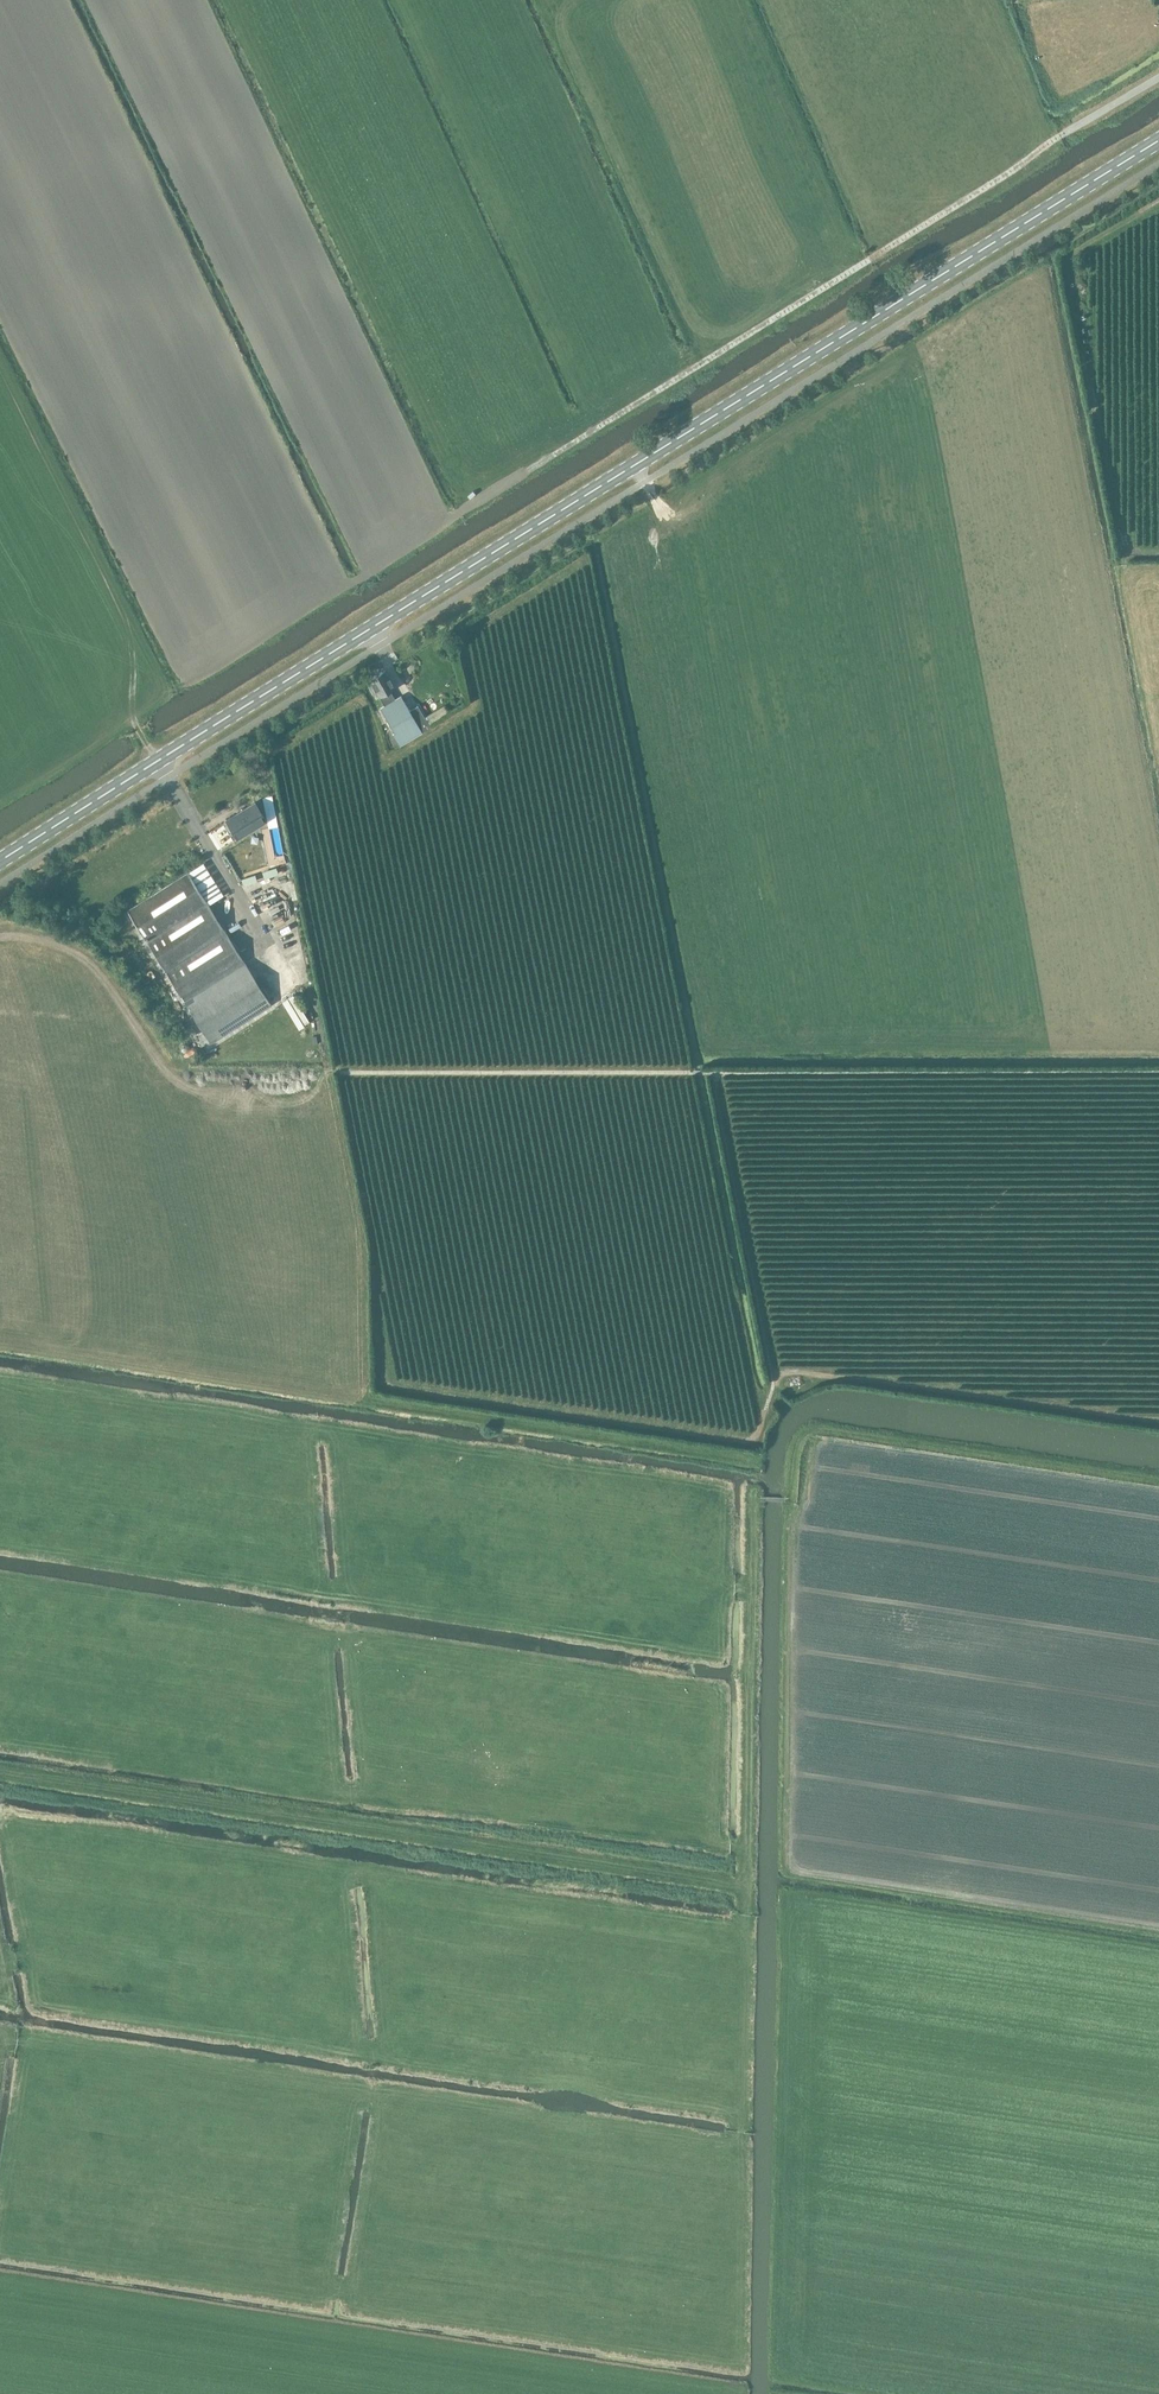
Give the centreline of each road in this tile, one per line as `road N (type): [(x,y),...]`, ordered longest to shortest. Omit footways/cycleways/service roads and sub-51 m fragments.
road 1 (track): [(1158,1481),(816,1434),(798,1454),(795,1499),(751,1497),(743,1888),(0,1776)]
road 2 (secondary): [(0,862),(1158,140)]
road 3 (track): [(0,797),(359,582),(1063,134)]
road 4 (track): [(1158,1071),(335,1074)]
road 5 (track): [(765,1411),(772,1382),(706,1072)]

